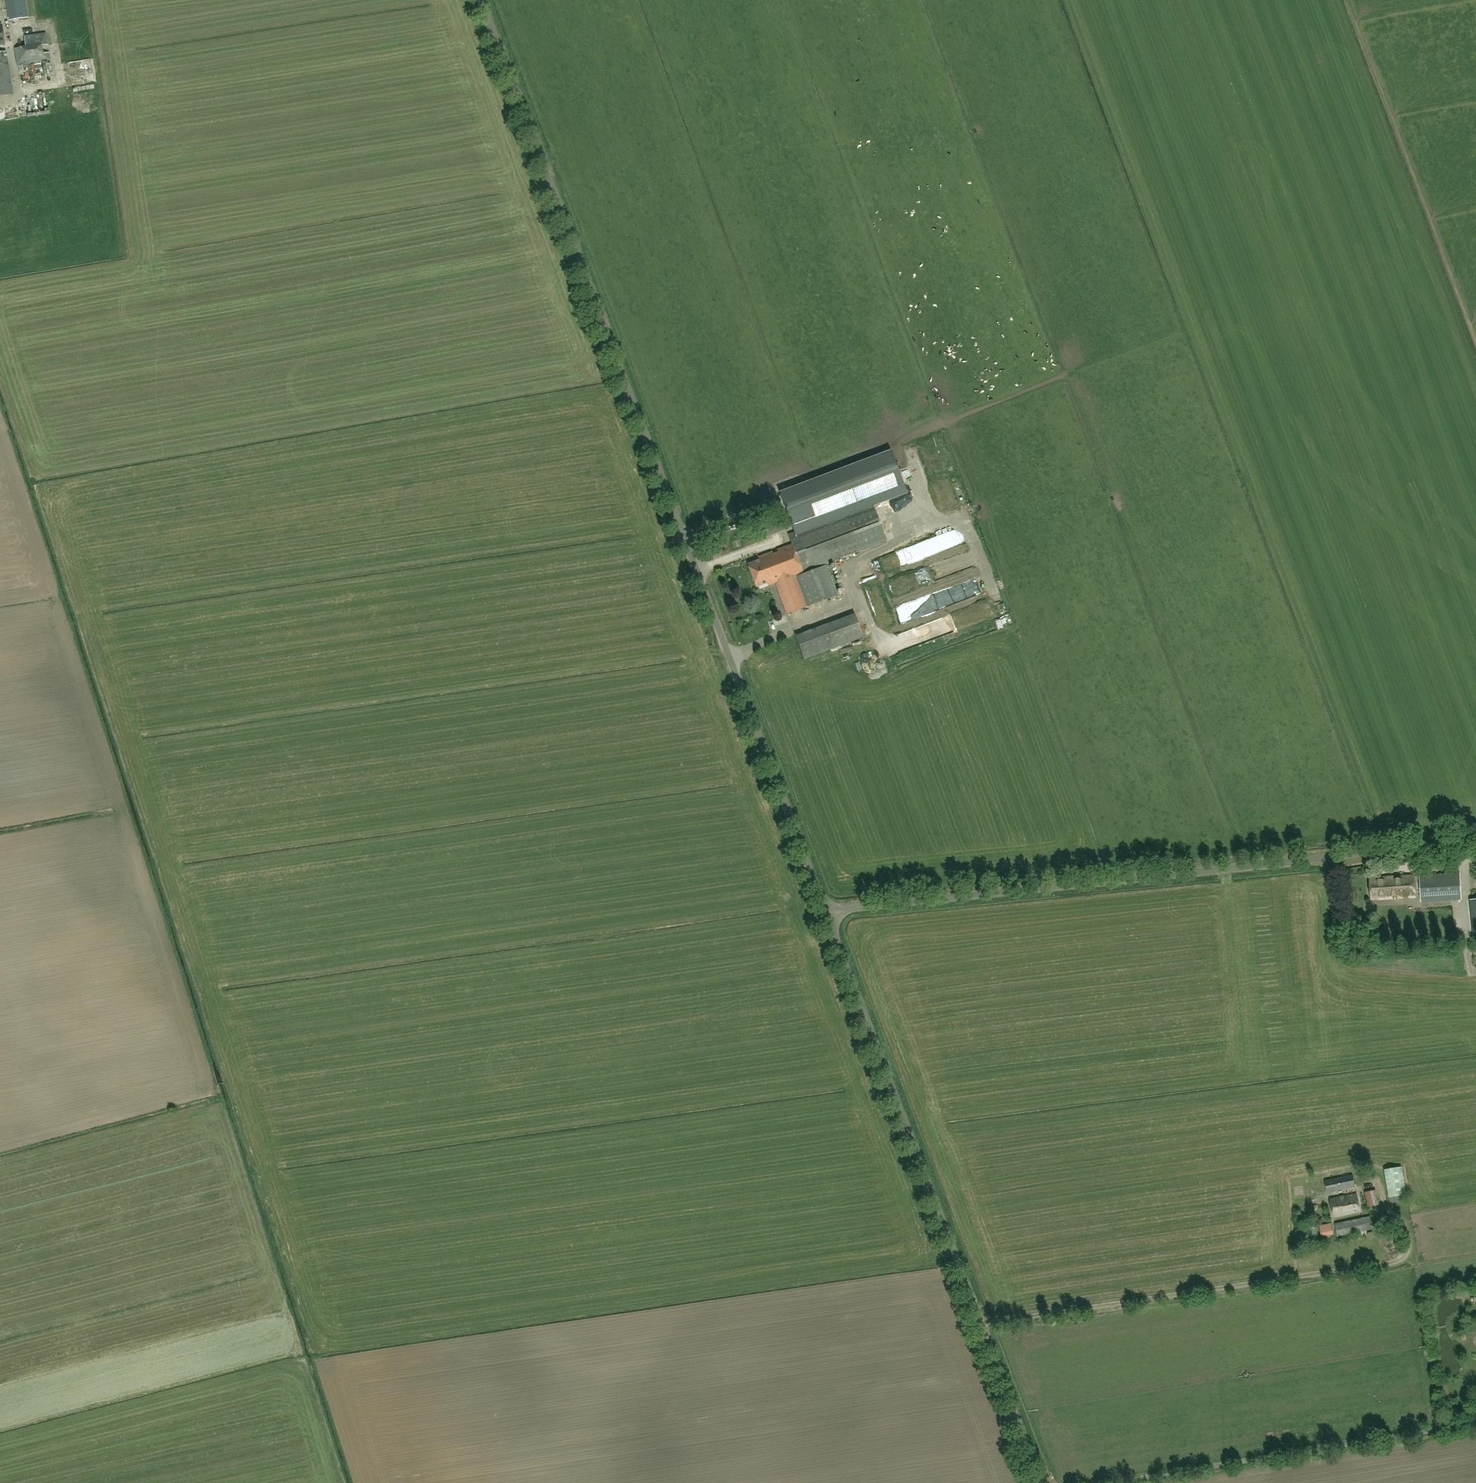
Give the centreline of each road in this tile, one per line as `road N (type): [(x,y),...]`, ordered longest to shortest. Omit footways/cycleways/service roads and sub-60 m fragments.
road 1 (unclassified): [(827,911),(483,0)]
road 2 (unclassified): [(1475,843),(827,911)]
road 3 (unclassified): [(1044,1482),(827,911)]
road 4 (track): [(984,1326),(1384,1264),(1408,1251),(1408,1233)]

